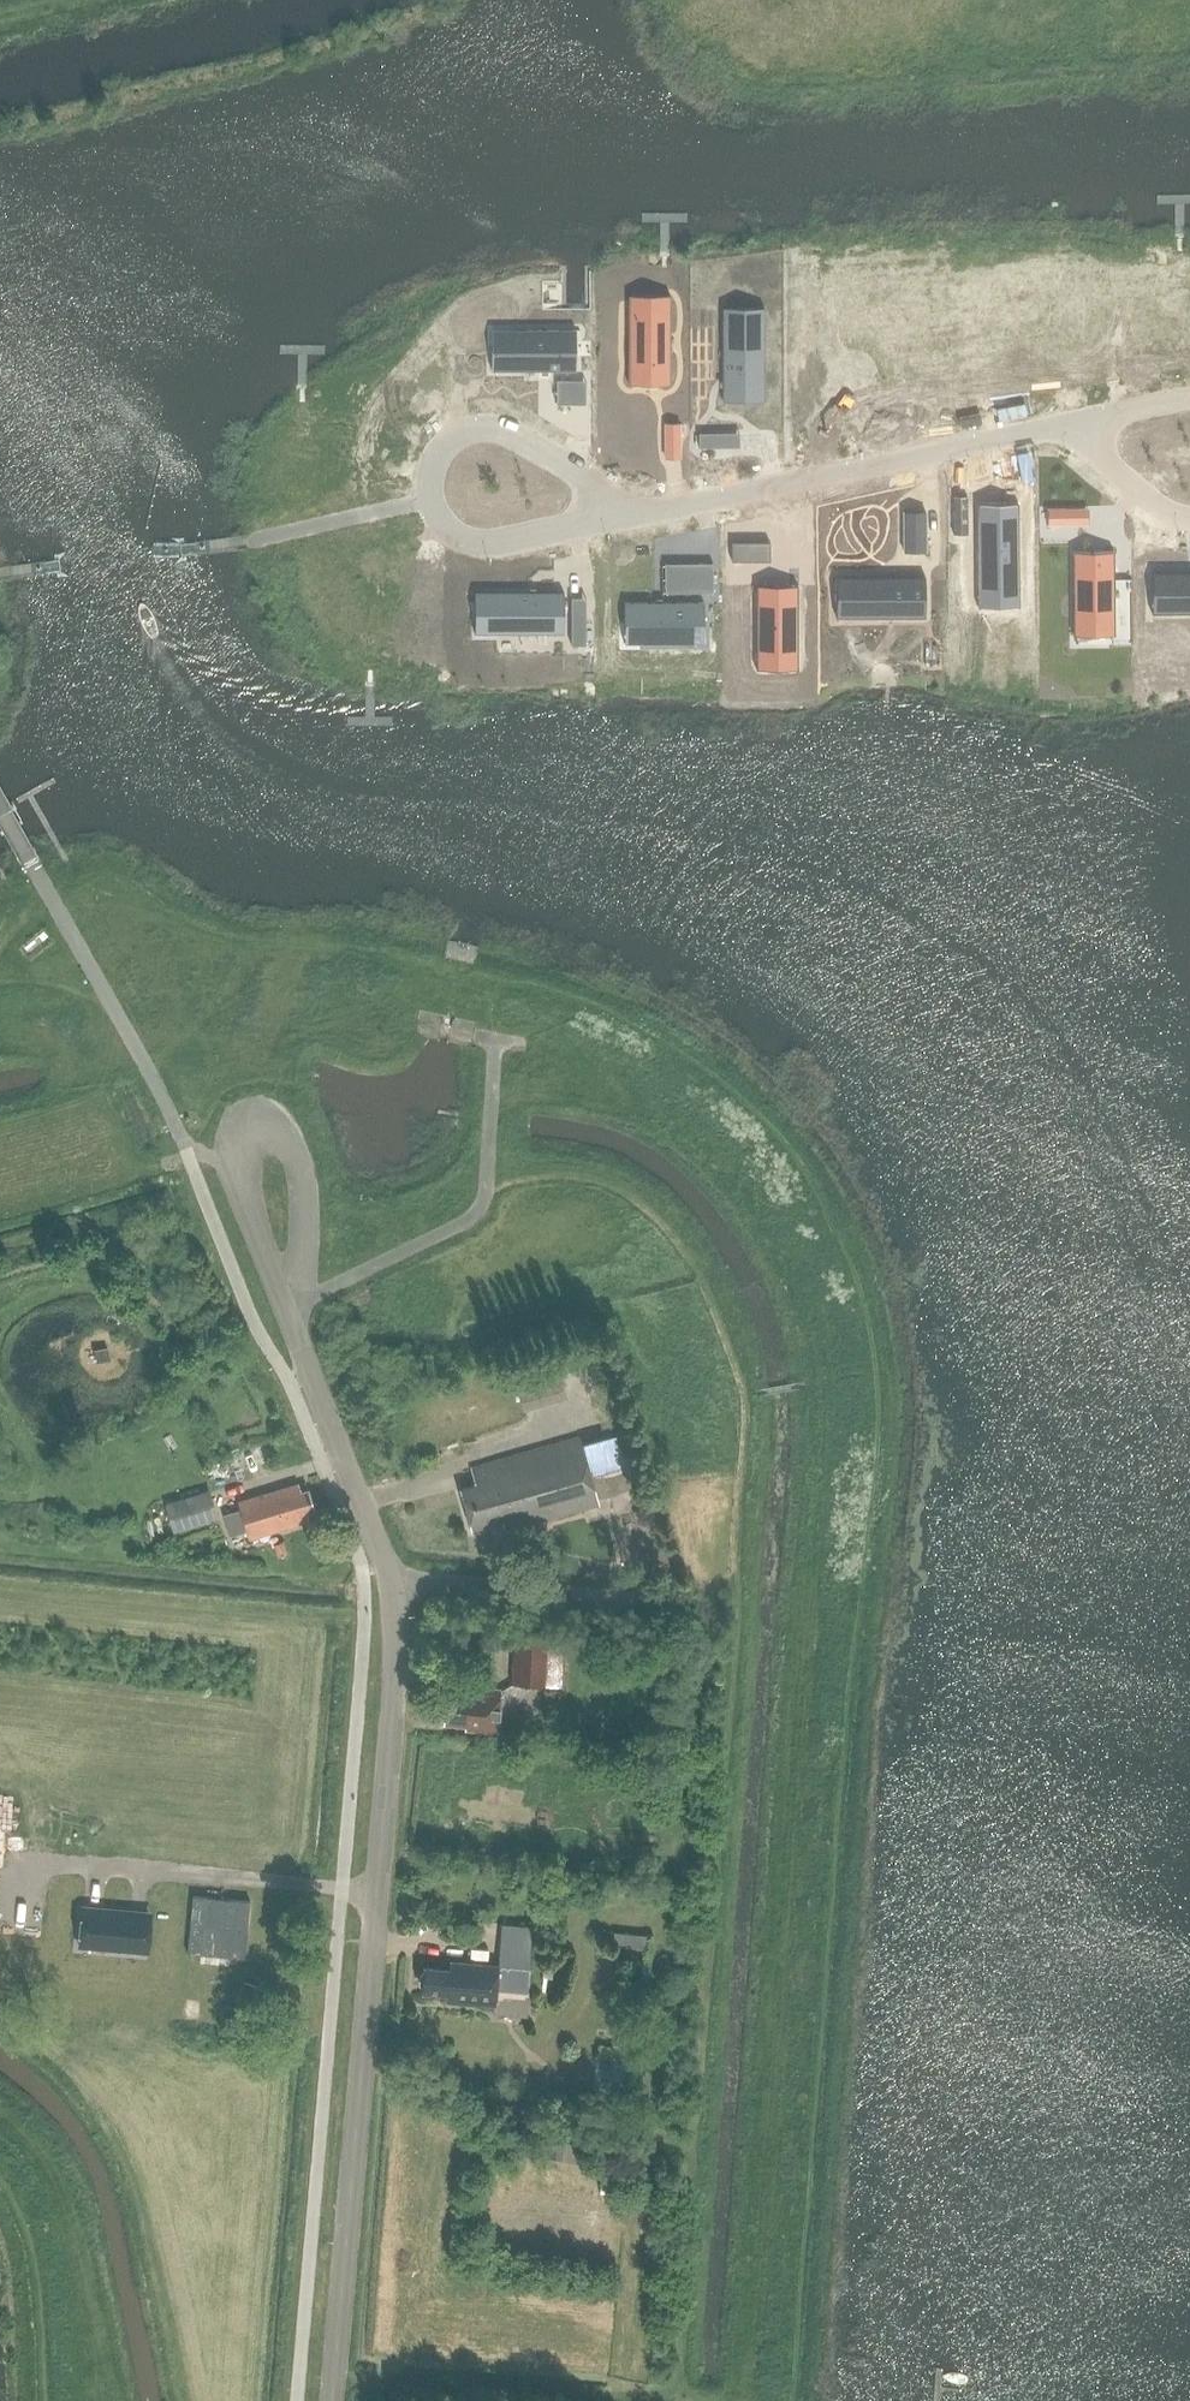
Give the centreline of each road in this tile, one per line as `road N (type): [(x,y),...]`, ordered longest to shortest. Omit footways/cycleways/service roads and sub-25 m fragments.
road 1 (residential): [(334,2400),(395,1607),(291,1311)]
road 2 (residential): [(614,517),(1091,421)]
road 3 (residential): [(291,1311),(232,1166),(235,1143),(255,1132),(288,1139),(300,1161),(307,1225),(299,1283)]
road 4 (residential): [(614,517),(600,490),(501,431),(449,443),(428,476),(428,502)]
road 5 (residential): [(428,502),(461,538),(489,542),(614,517)]
road 6 (residential): [(1189,518),(1162,508),(1097,451),(1091,421)]

